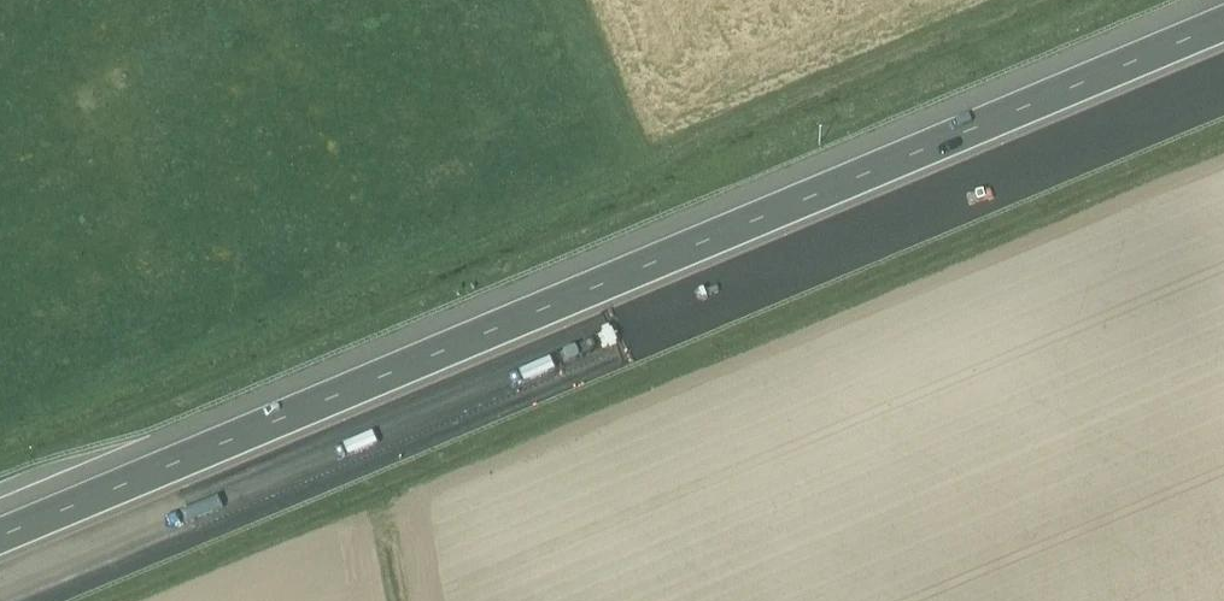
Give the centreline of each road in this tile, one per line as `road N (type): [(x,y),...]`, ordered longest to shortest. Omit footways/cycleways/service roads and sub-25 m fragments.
road 1 (motorway): [(0,583),(1223,76)]
road 2 (motorway): [(1223,22),(0,529)]

